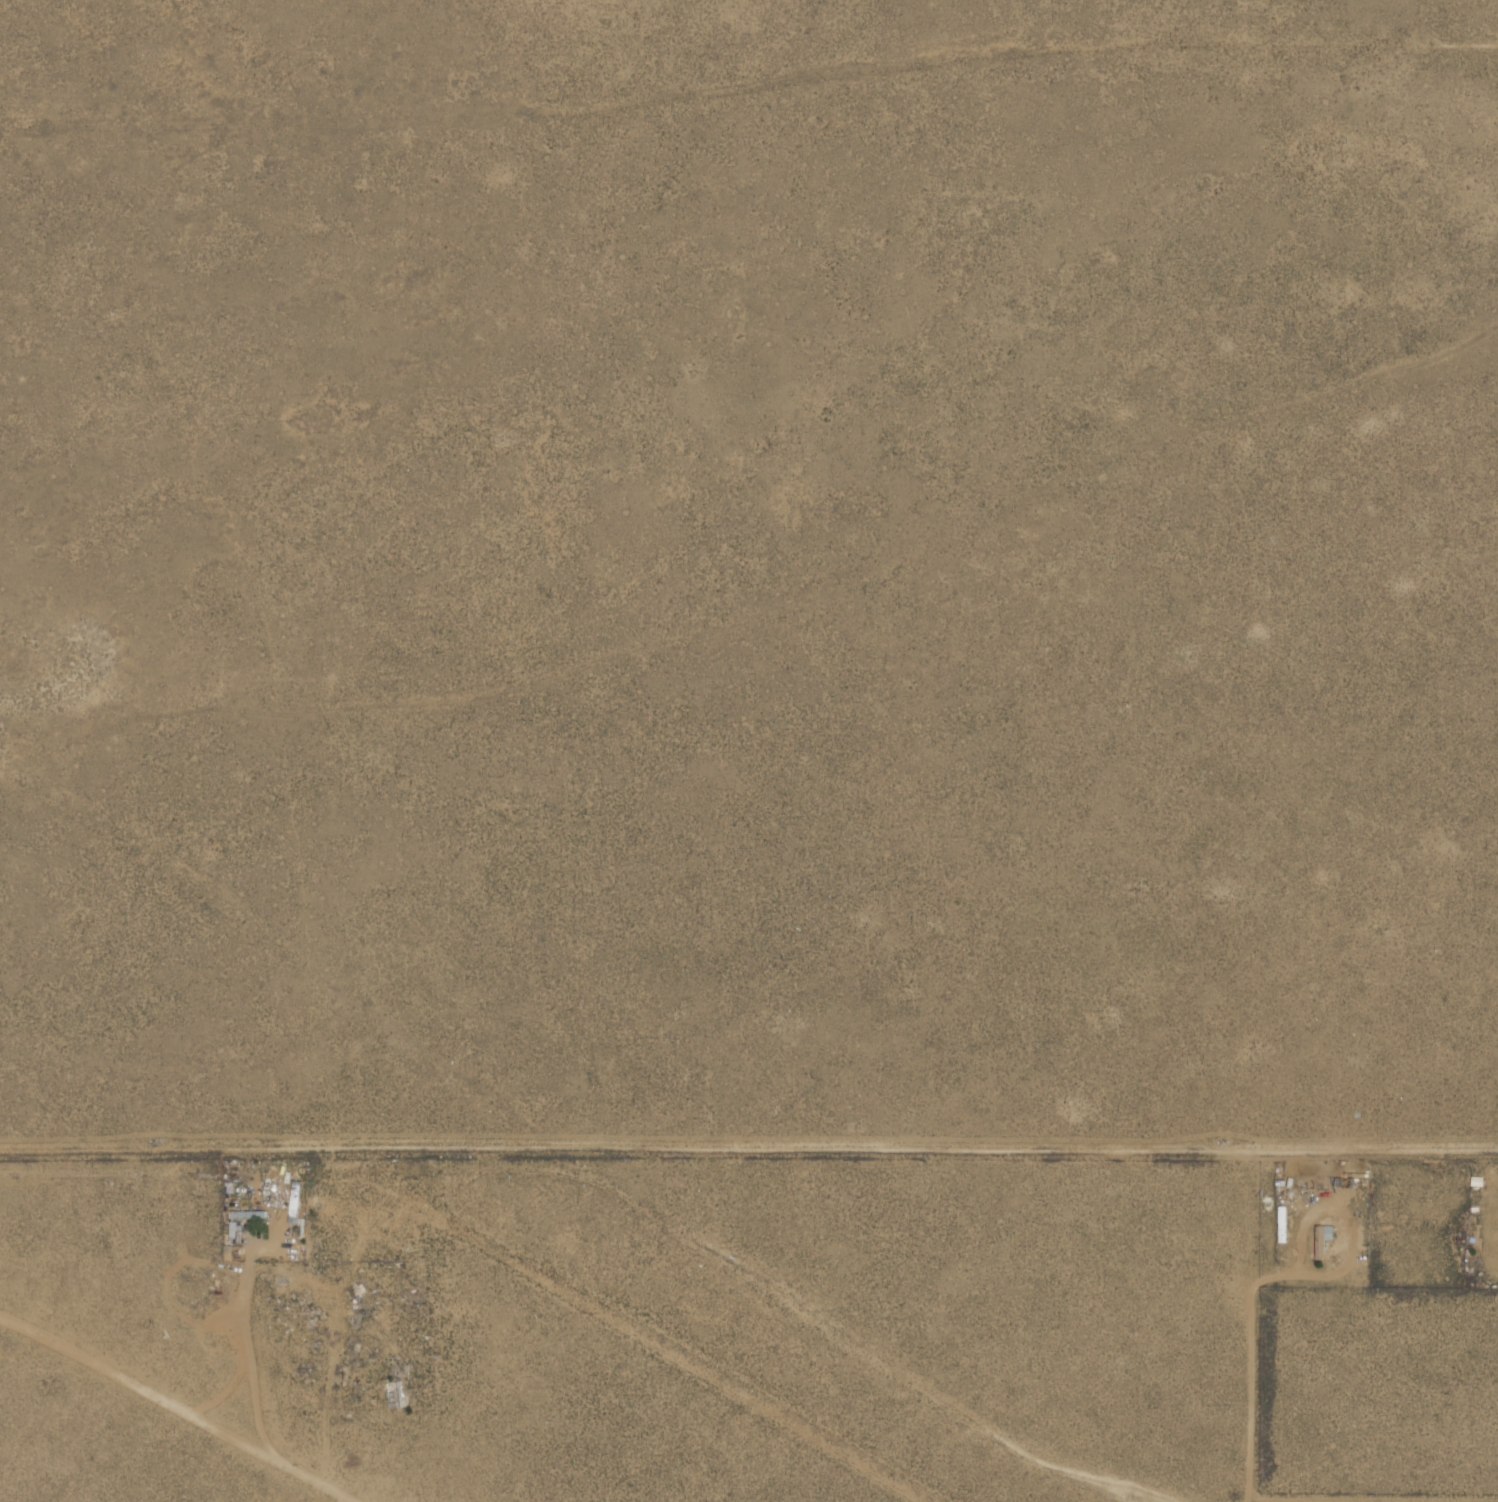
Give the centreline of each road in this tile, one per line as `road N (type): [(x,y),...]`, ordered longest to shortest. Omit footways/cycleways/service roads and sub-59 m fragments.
road 1 (track): [(0,1151),(1497,1151)]
road 2 (track): [(367,1501),(0,1314)]
road 3 (track): [(251,1254),(246,1310),(259,1446)]

